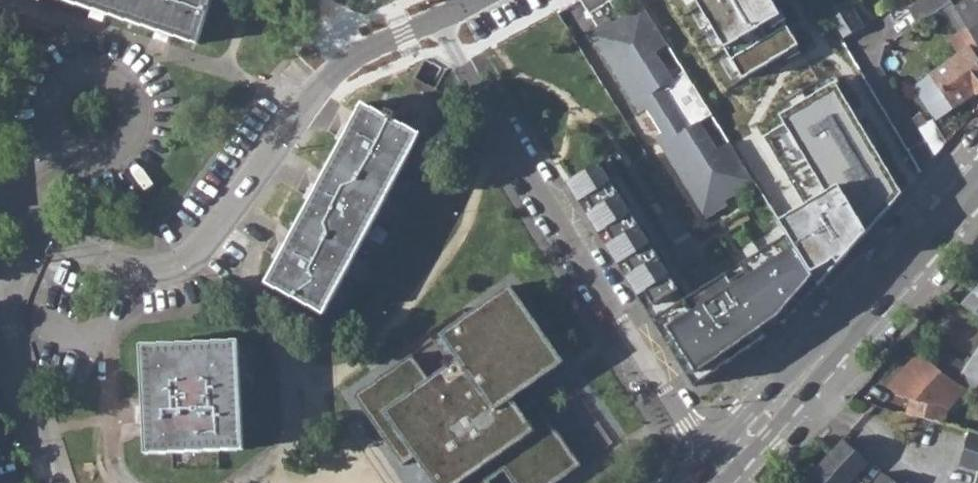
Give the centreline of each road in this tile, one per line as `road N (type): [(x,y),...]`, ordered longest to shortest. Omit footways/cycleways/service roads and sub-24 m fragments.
road 1 (residential): [(719,472),(434,15)]
road 2 (residential): [(39,228),(114,265),(184,261),(331,79),(434,15)]
road 3 (residential): [(54,482),(2,326),(1,307),(39,228)]
road 4 (tertiary): [(977,191),(804,379)]
road 5 (residential): [(804,379),(941,482)]
road 6 (tertiary): [(804,379),(719,472)]

